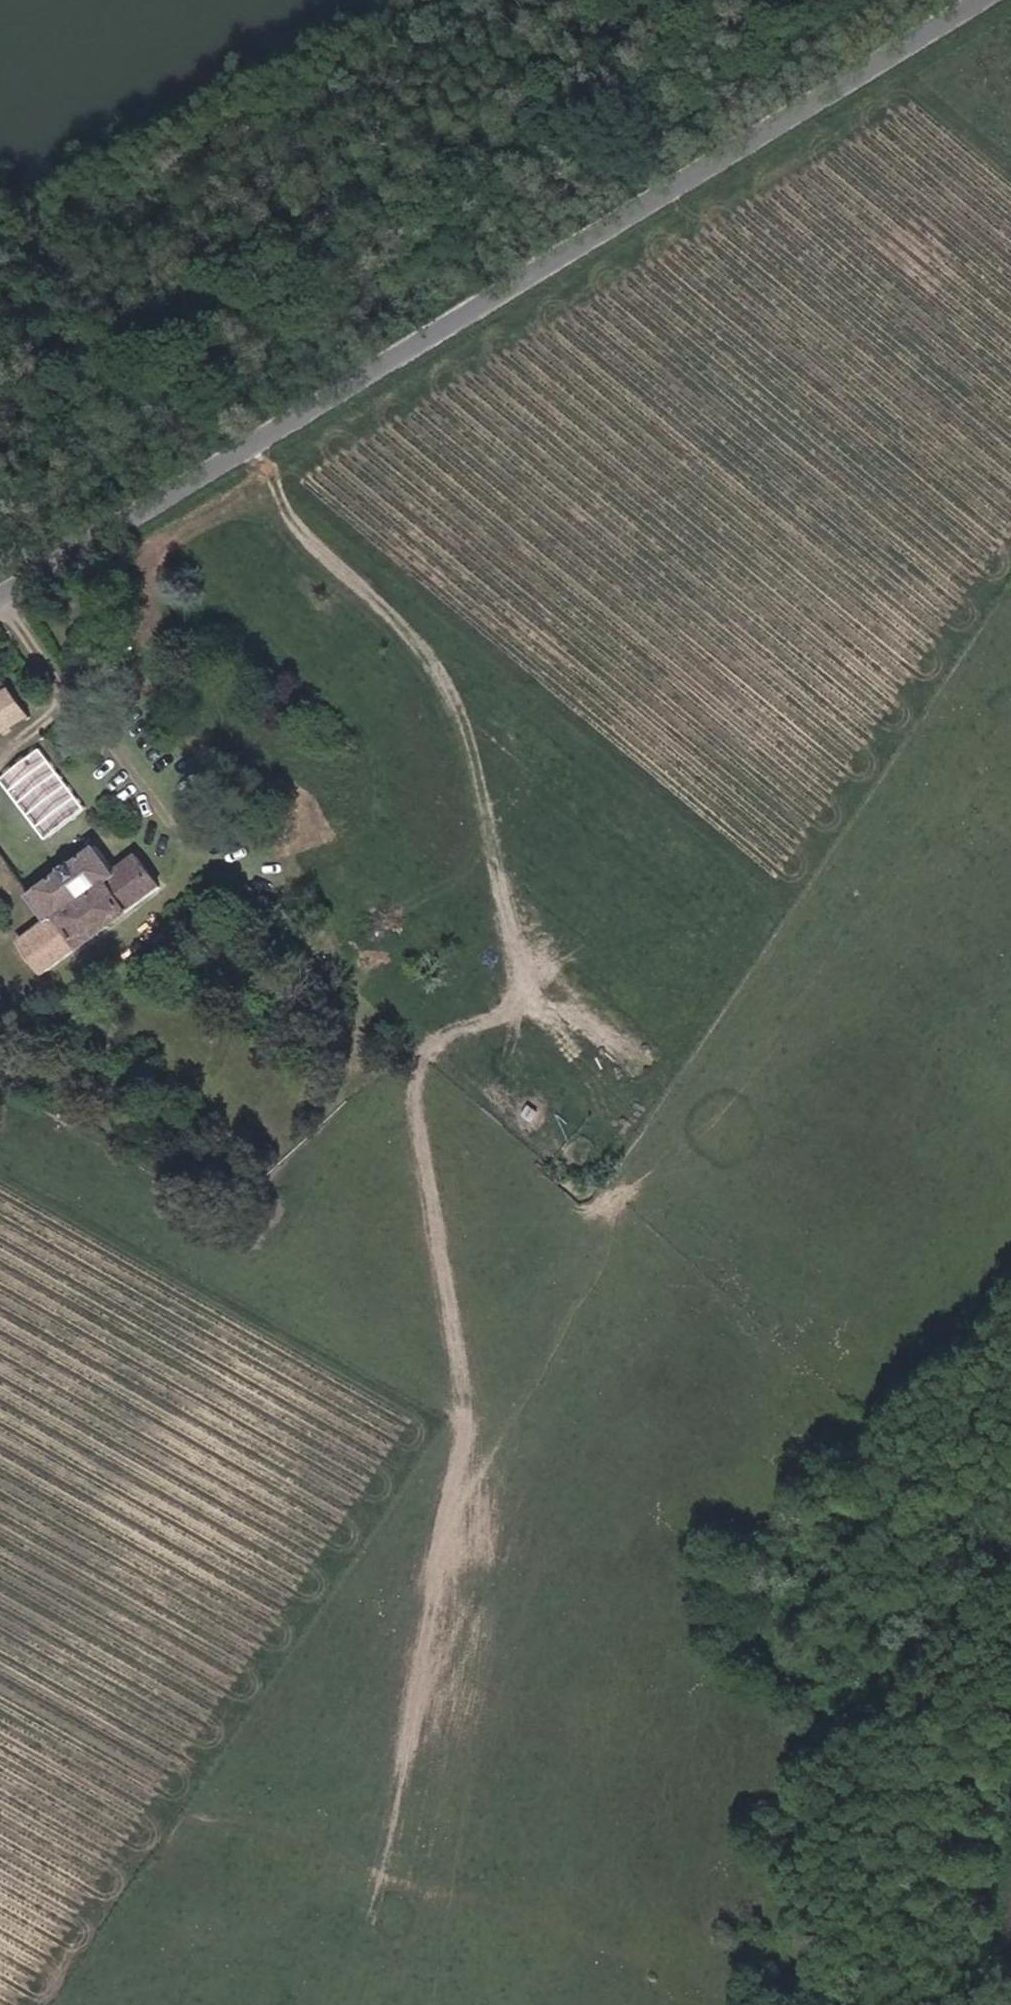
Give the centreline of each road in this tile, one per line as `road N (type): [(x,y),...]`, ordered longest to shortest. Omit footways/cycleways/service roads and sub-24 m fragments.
road 1 (unclassified): [(0,598),(966,0)]

